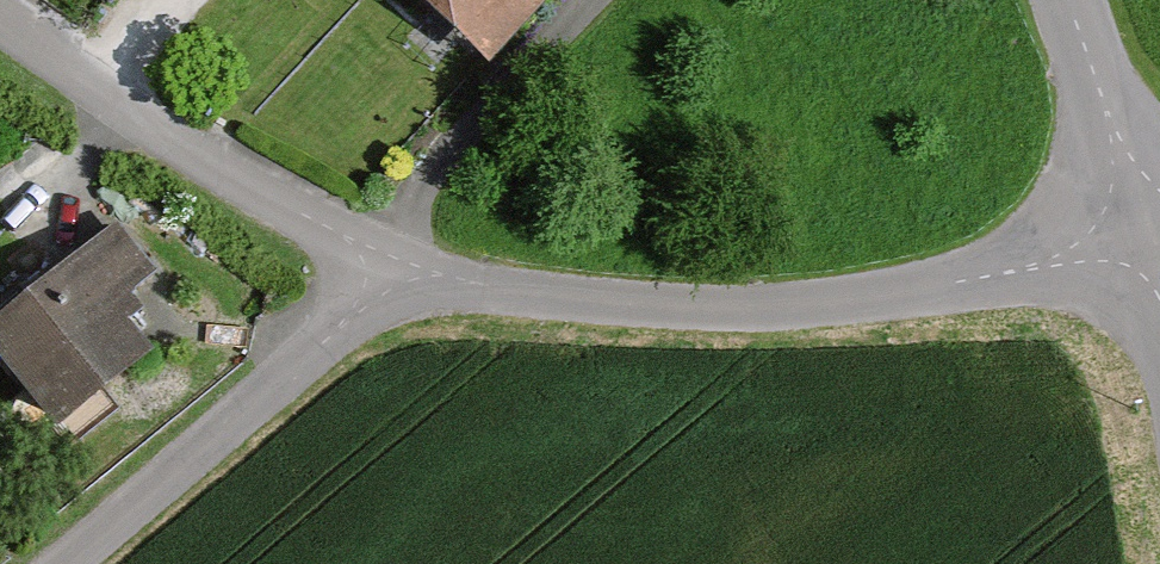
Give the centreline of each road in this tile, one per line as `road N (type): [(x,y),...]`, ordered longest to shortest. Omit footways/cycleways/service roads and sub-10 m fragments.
road 1 (unclassified): [(391,263),(554,302),(717,314),(875,298),(1151,252)]
road 2 (unclassified): [(0,25),(200,157),(391,263)]
road 3 (unclassified): [(391,263),(327,334),(60,563)]
road 4 (unclassified): [(1151,252),(1062,0)]

